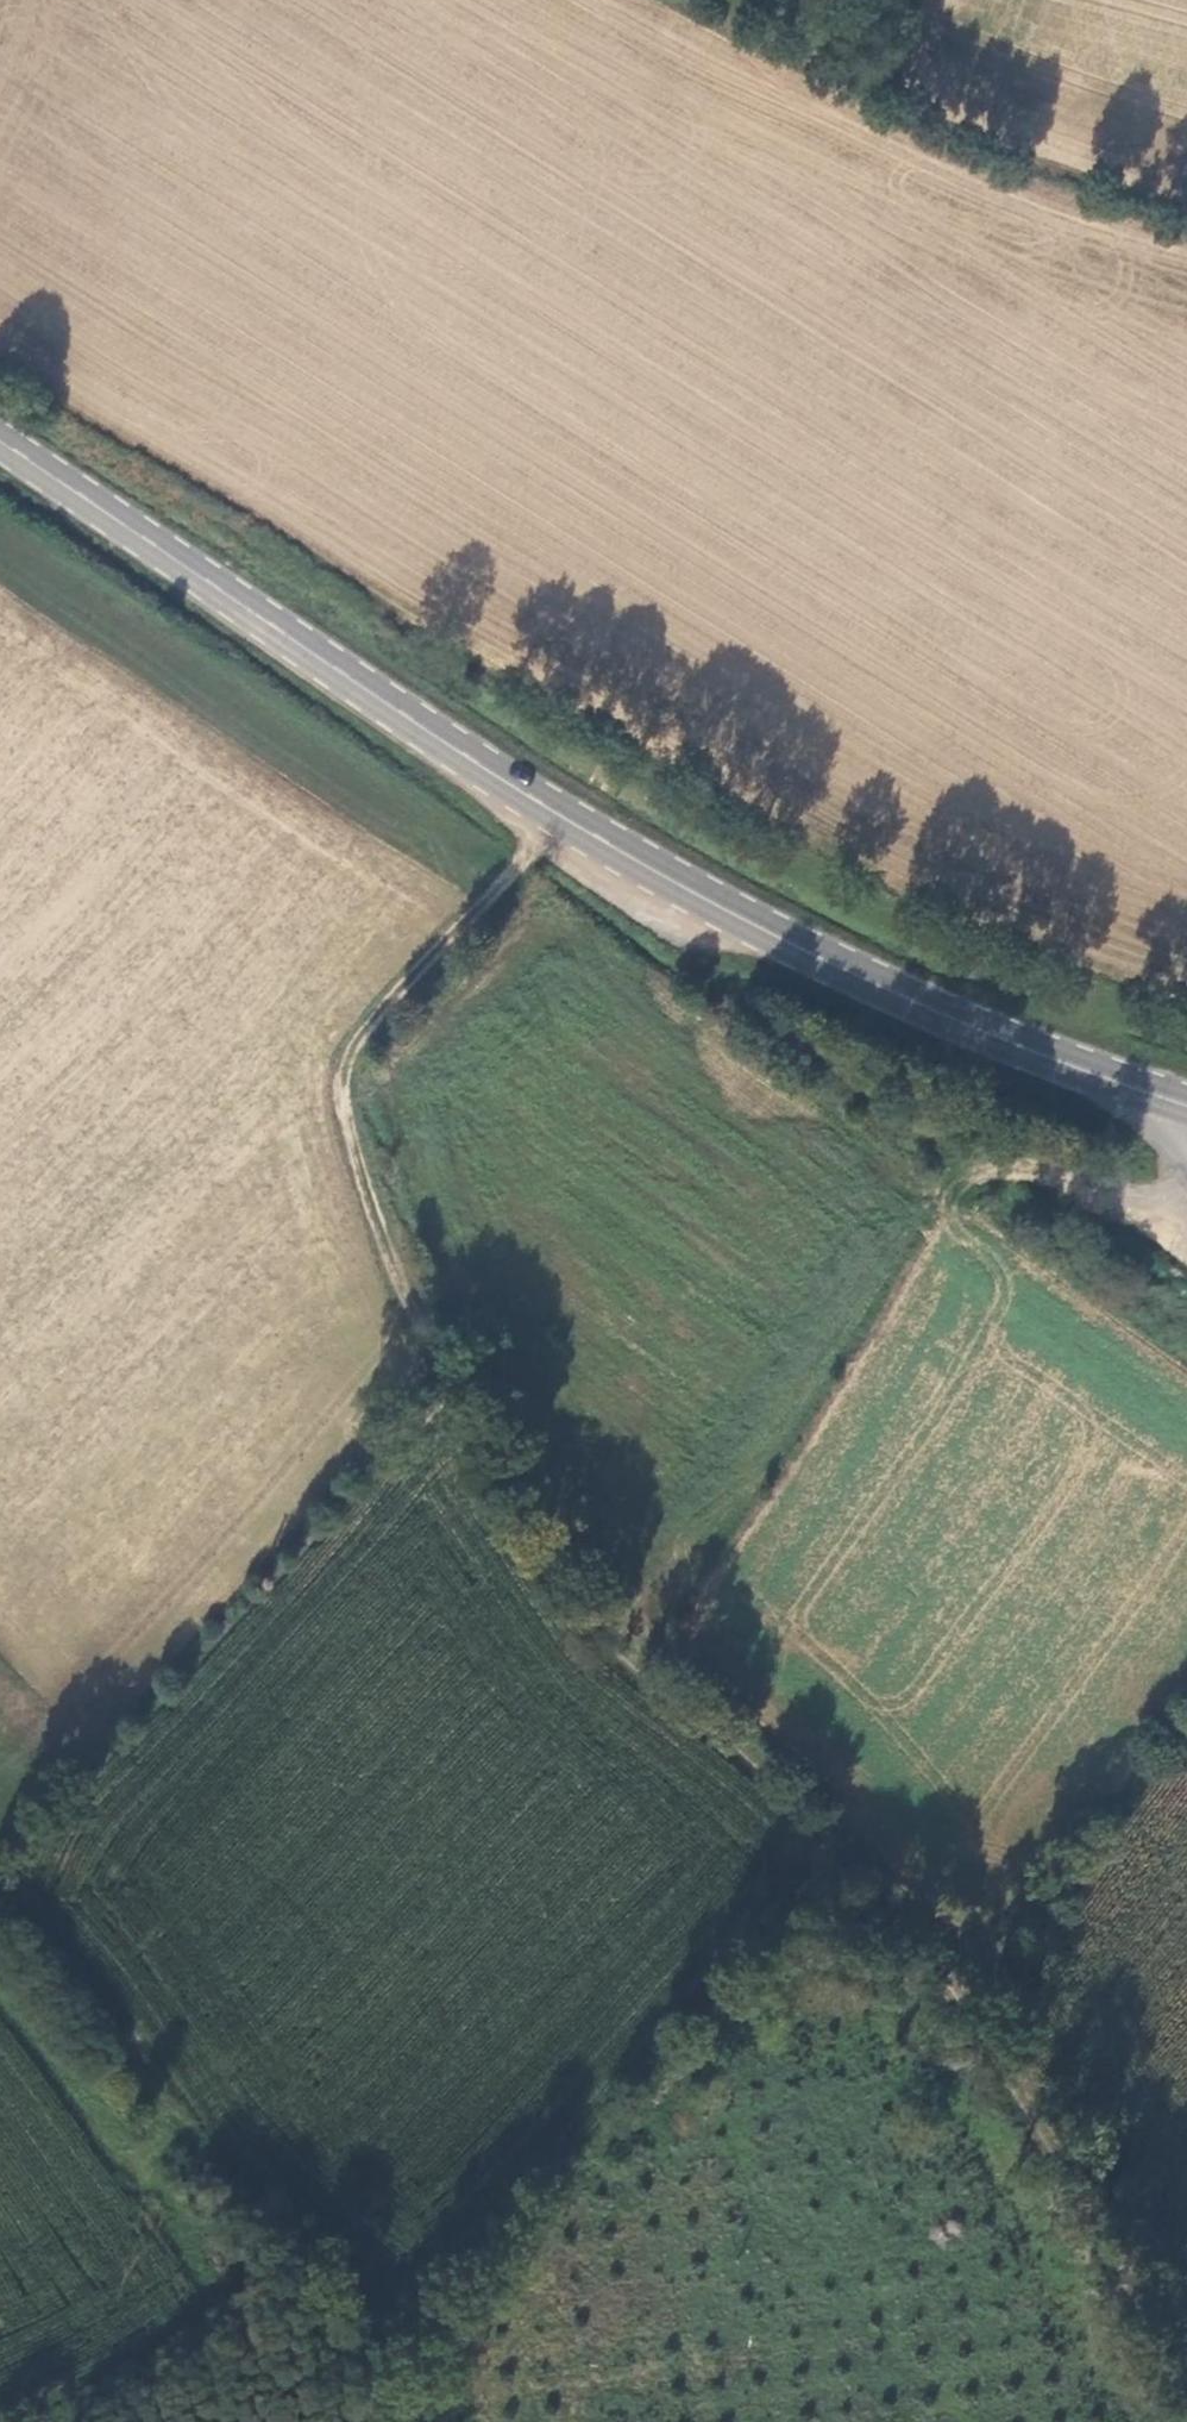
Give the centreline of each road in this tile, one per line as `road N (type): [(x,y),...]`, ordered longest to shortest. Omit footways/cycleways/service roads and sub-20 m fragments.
road 1 (secondary): [(1186,1105),(1004,1040),(748,925),(558,816),(0,440)]
road 2 (track): [(428,1357),(355,1145),(345,1055),(558,816)]

